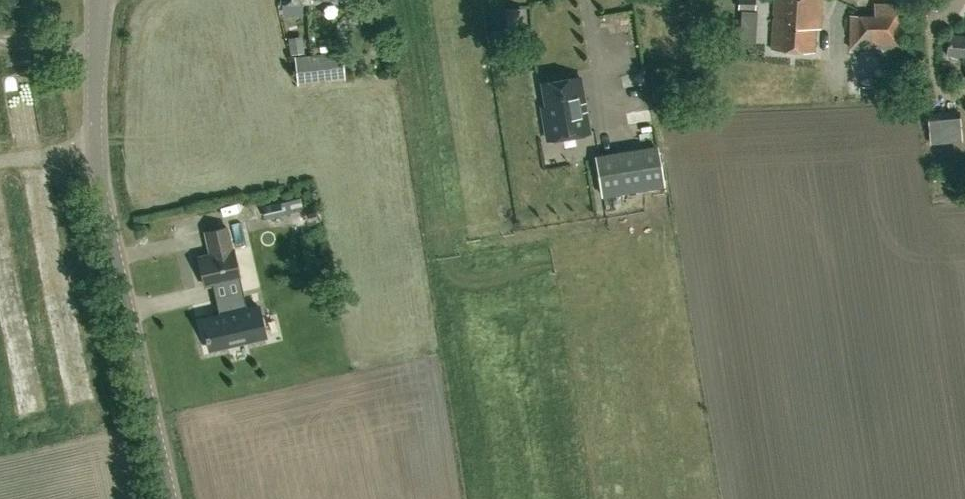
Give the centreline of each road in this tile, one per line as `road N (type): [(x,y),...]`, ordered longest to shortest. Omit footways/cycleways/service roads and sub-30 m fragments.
road 1 (unclassified): [(169,498),(113,257),(98,142),(101,0)]

